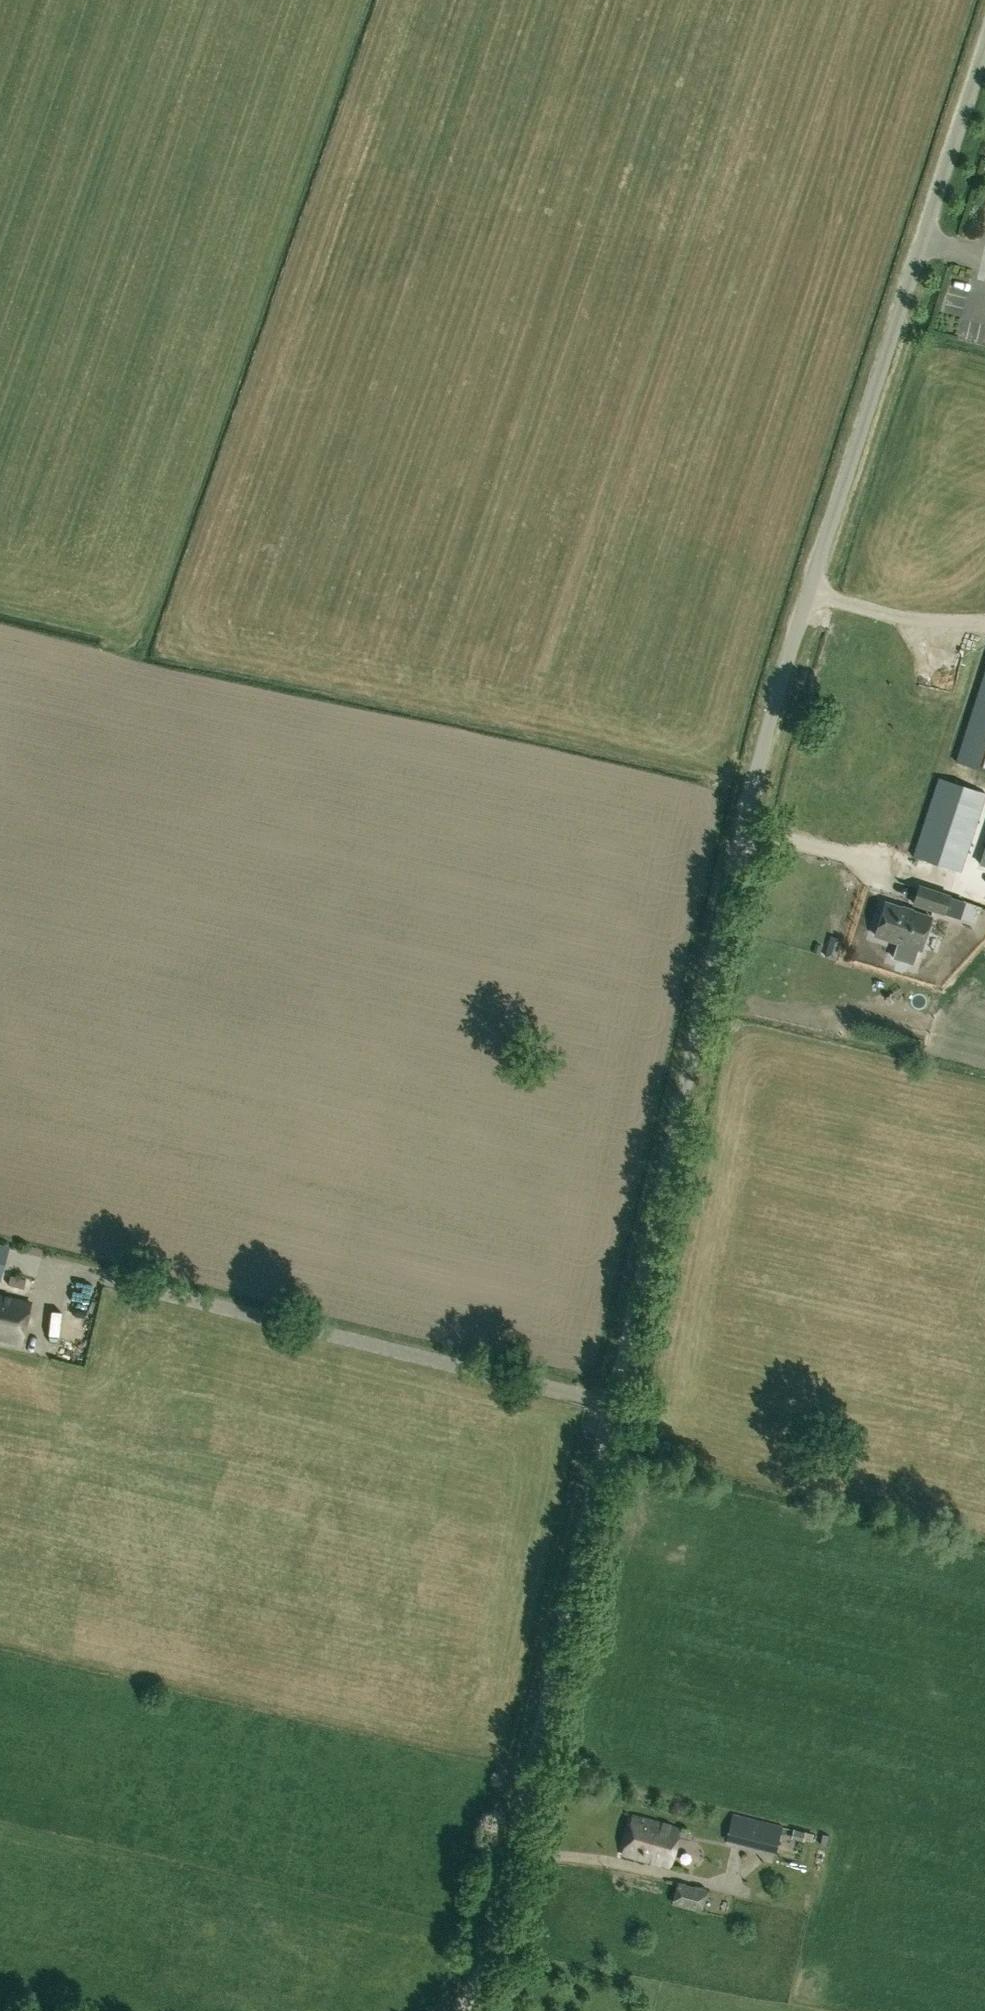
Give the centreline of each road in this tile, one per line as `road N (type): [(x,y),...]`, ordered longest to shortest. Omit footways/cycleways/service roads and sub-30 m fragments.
road 1 (unclassified): [(464,2010),(491,1951),(533,1734),(768,720),(984,38)]

